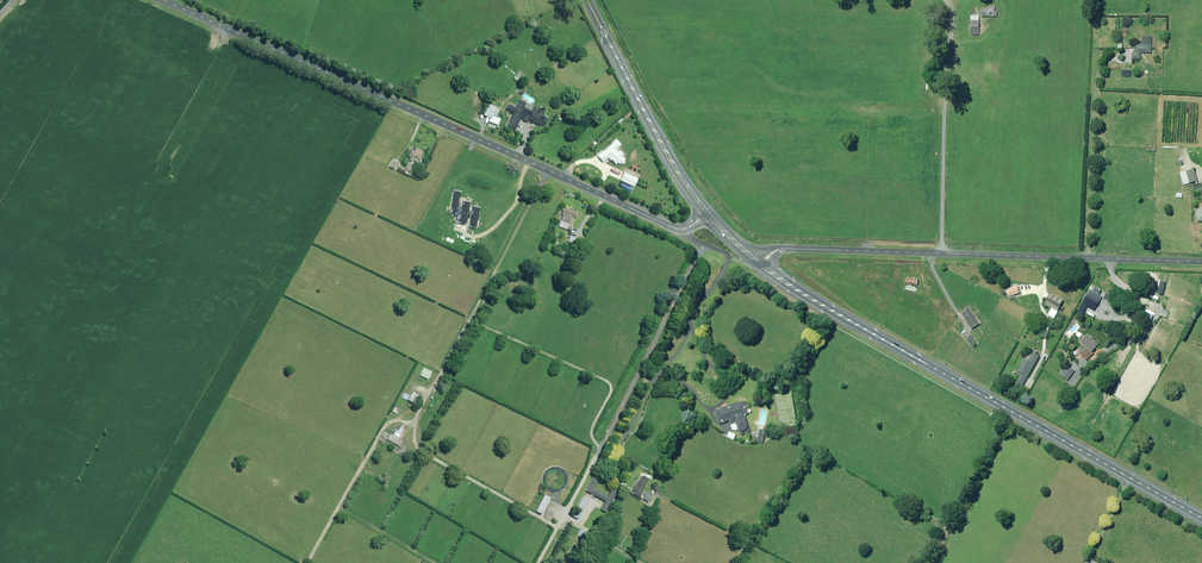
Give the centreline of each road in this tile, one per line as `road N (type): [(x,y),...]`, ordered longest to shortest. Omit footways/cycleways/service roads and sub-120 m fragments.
road 1 (unclassified): [(163,0),(685,229)]
road 2 (secondary): [(1201,519),(760,266)]
road 3 (unclassified): [(1201,261),(789,248),(760,266)]
road 4 (unclassified): [(538,562),(704,244)]
road 5 (secondary): [(706,214),(653,134),(585,0)]

